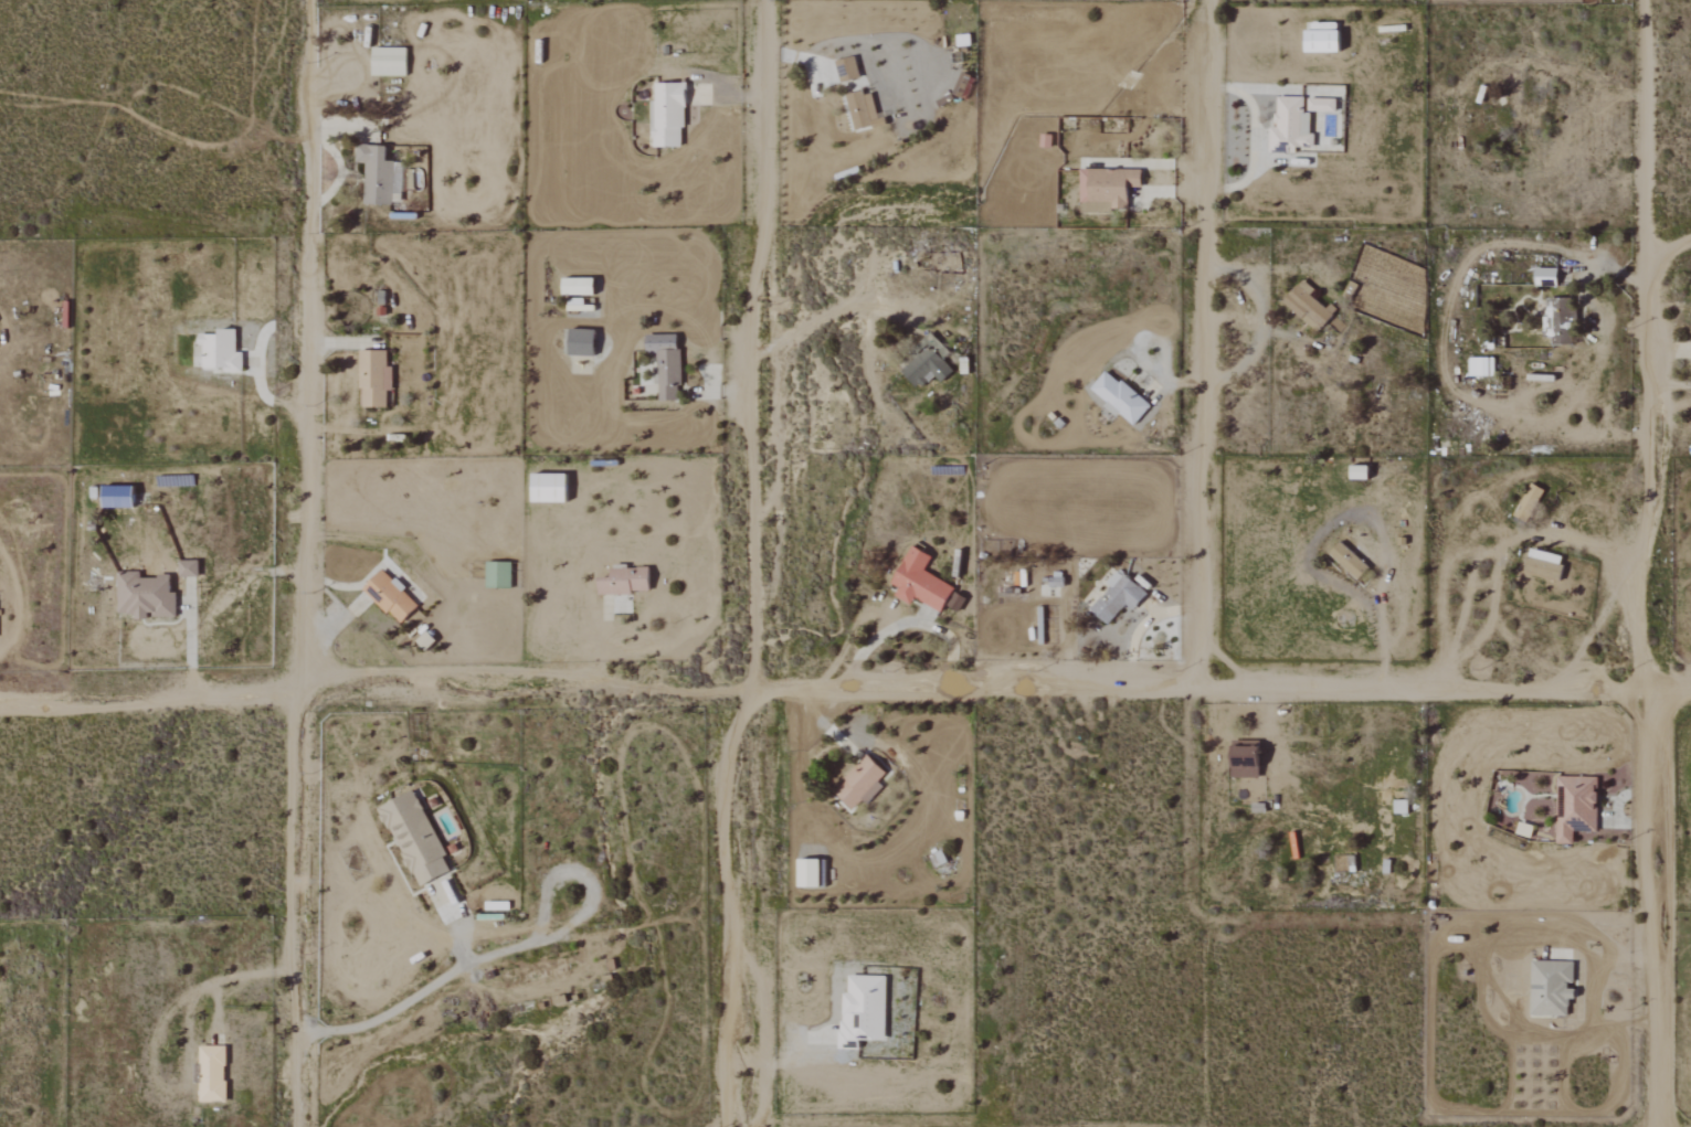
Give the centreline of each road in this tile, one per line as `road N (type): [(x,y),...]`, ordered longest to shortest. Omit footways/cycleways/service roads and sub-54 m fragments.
road 1 (residential): [(313,0),(303,1126)]
road 2 (residential): [(1643,0),(1653,1126)]
road 3 (residential): [(753,691),(1199,687),(1690,695)]
road 4 (residential): [(753,691),(652,692),(613,683),(0,704)]
road 5 (residential): [(753,691),(752,318),(769,149),(766,0)]
road 6 (residential): [(1199,687),(1197,492),(1214,0)]
road 7 (residential): [(731,1126),(719,827),(731,738),(753,691)]
road 8 (track): [(1440,691),(1477,559),(1528,539),(1570,540),(1649,561)]
road 9 (track): [(304,1031),(373,1020),(457,965),(462,945),(448,907)]
road 10 (track): [(844,690),(874,640),(916,621),(952,641),(944,689)]
road 11 (track): [(1555,694),(1607,604),(1620,554)]

